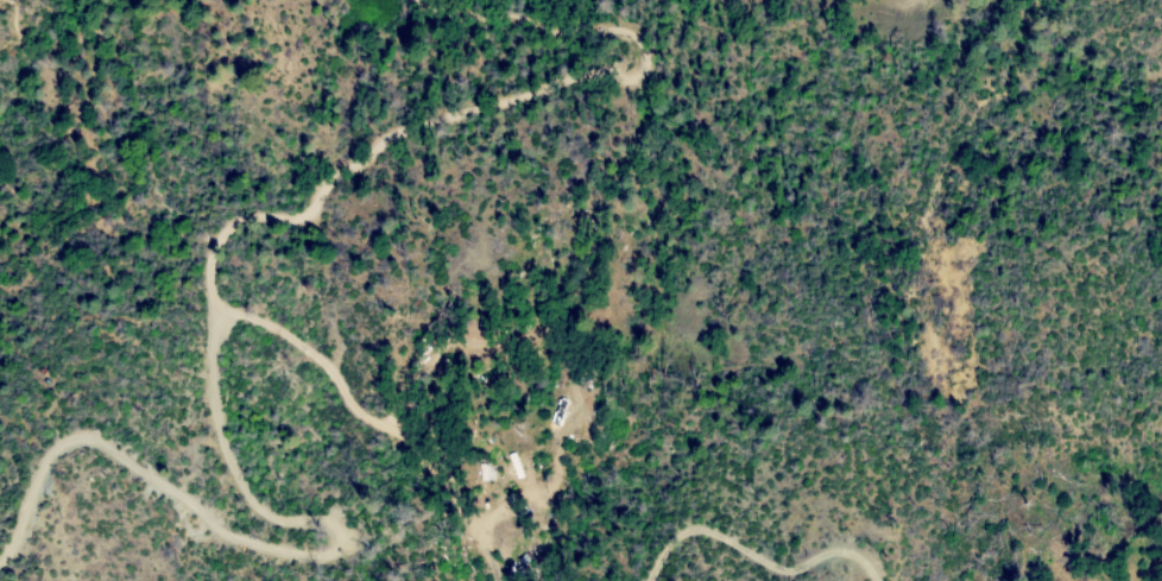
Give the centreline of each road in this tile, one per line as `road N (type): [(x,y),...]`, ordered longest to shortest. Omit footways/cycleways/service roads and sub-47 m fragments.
road 1 (track): [(0,558),(48,460),(69,441),(93,440),(244,544),(333,554),(342,535),(329,522),(276,513),(252,500),(226,466),(211,381),(215,254),(228,228),(345,200),(431,132),(548,88),(631,71),(634,56),(623,42),(448,0)]
road 2 (track): [(518,580),(468,487),(402,437),(354,417),(330,375),(284,336),(214,307)]
road 3 (track): [(879,580),(861,557),(845,552),(778,573),(707,532),(680,537),(650,580)]

